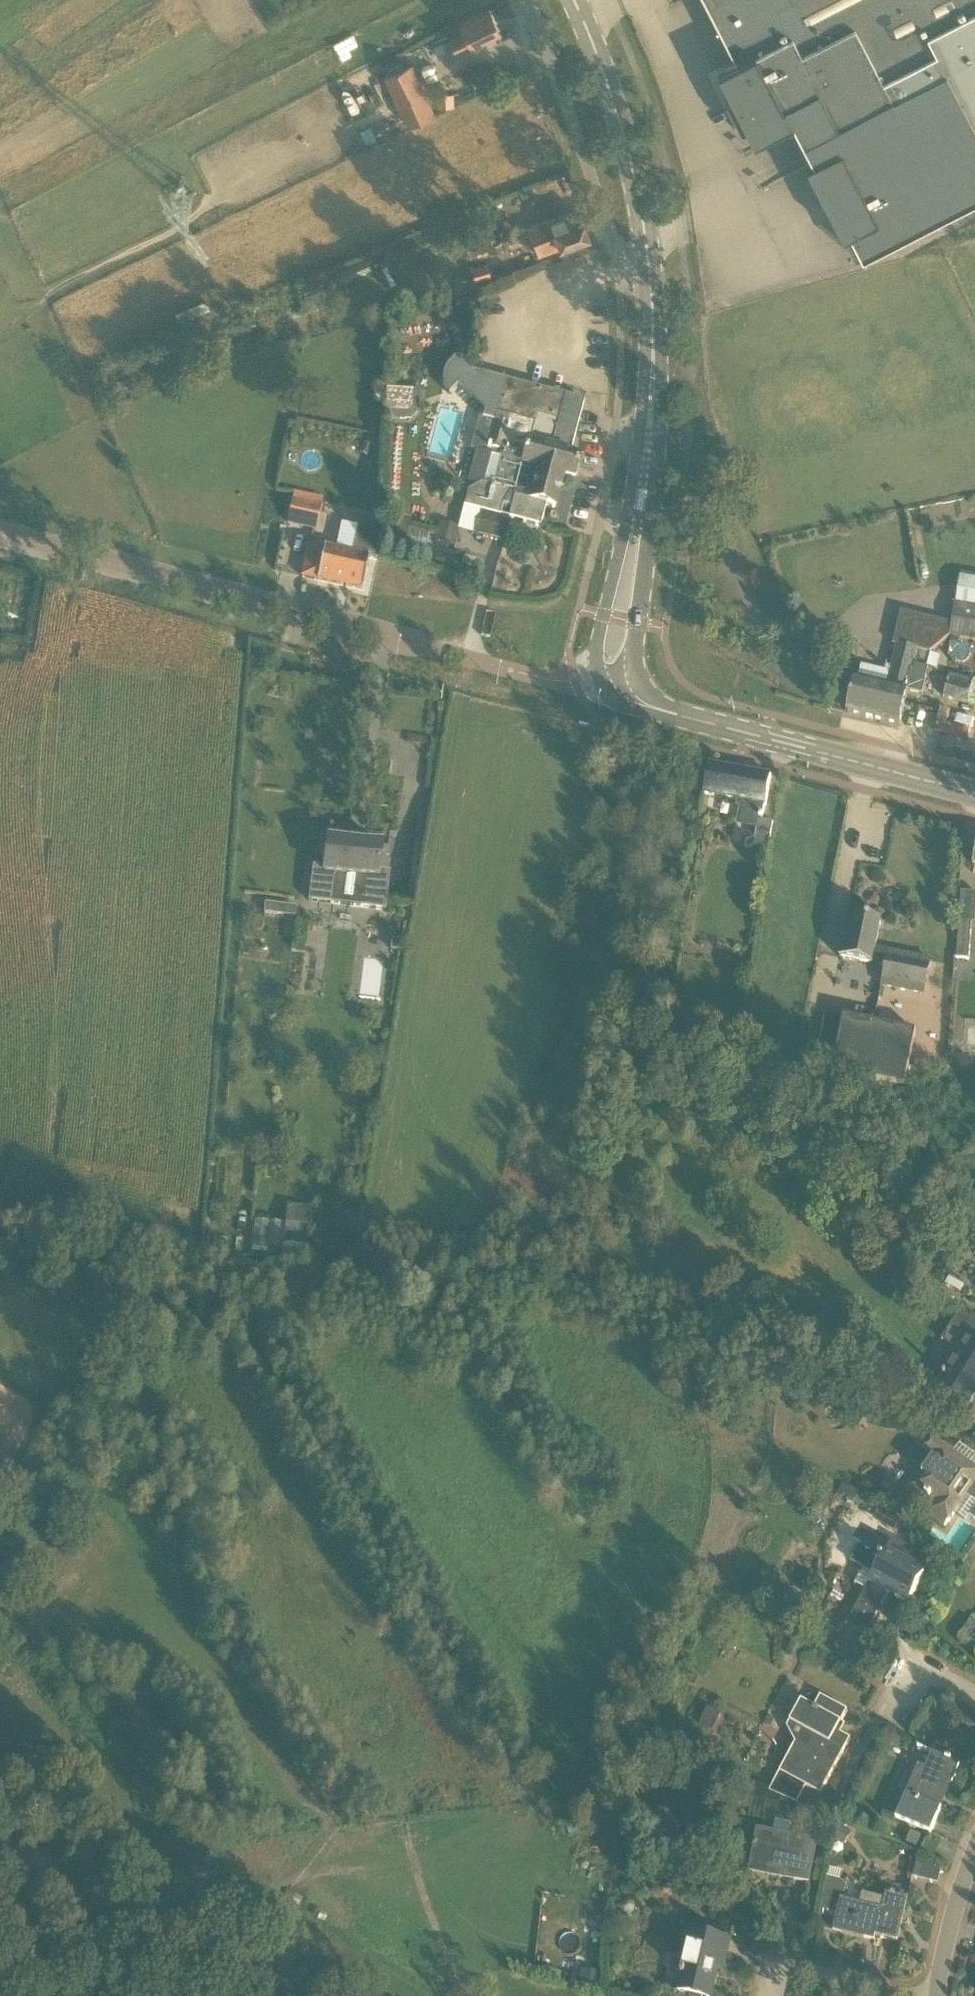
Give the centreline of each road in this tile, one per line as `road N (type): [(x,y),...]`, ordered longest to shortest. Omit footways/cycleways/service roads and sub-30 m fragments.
road 1 (secondary): [(616,674),(648,448),(654,329),(640,201),(575,0)]
road 2 (unclassified): [(616,674),(528,675),(0,533)]
road 3 (secondary): [(974,793),(649,707),(616,674)]
road 4 (residential): [(939,1995),(974,1854)]

